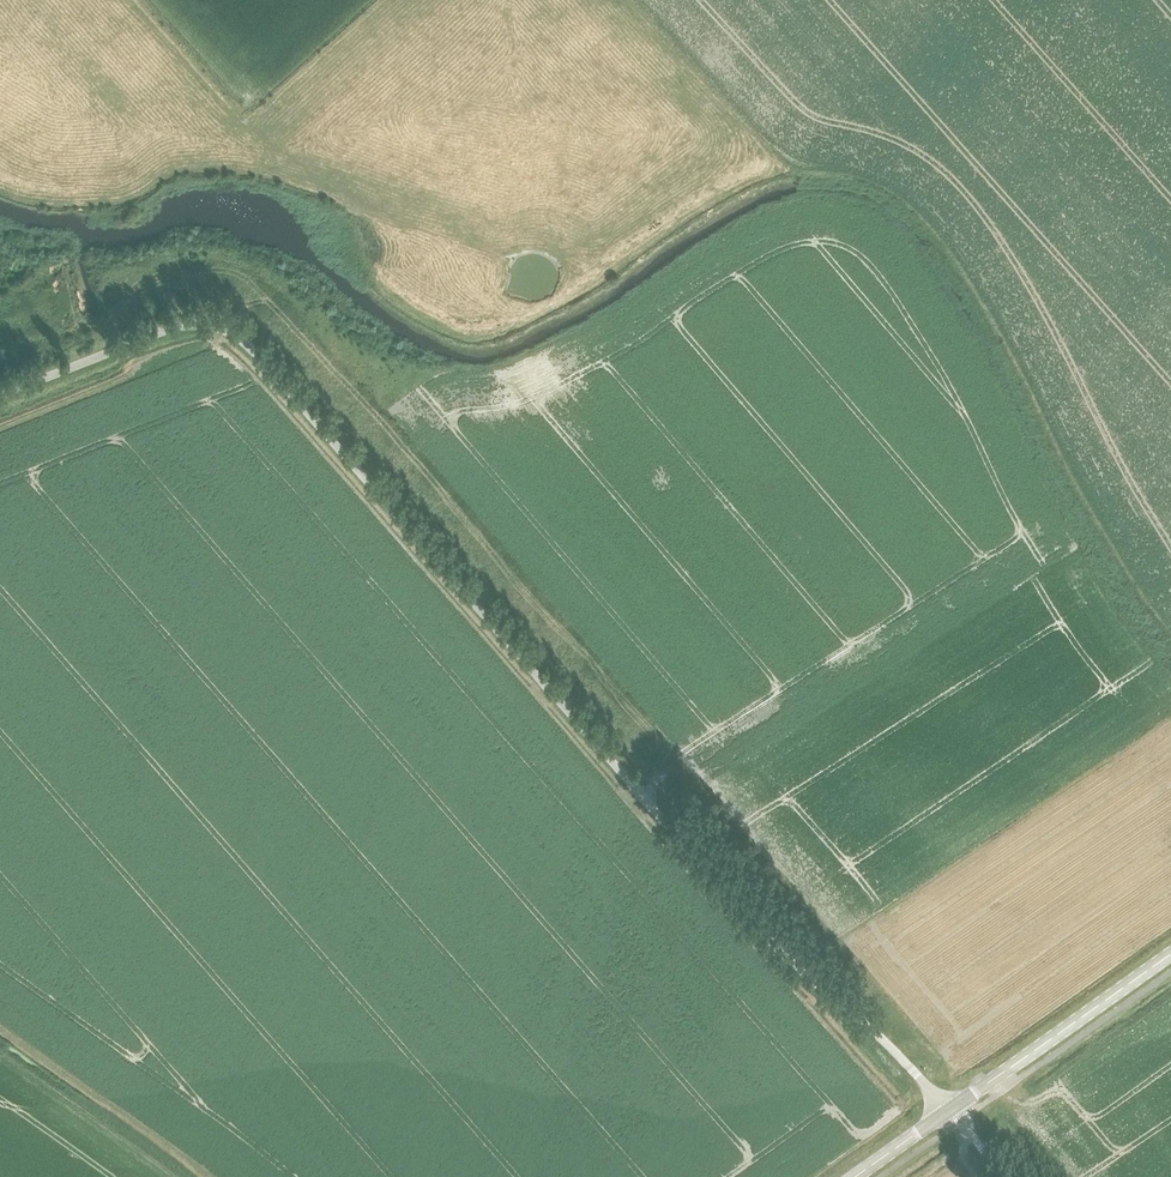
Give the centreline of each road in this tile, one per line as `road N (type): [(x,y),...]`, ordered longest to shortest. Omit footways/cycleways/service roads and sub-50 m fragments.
road 1 (unclassified): [(949,1111),(756,927),(239,337),(211,325),(181,325),(0,395)]
road 2 (secondary): [(1170,954),(949,1111)]

